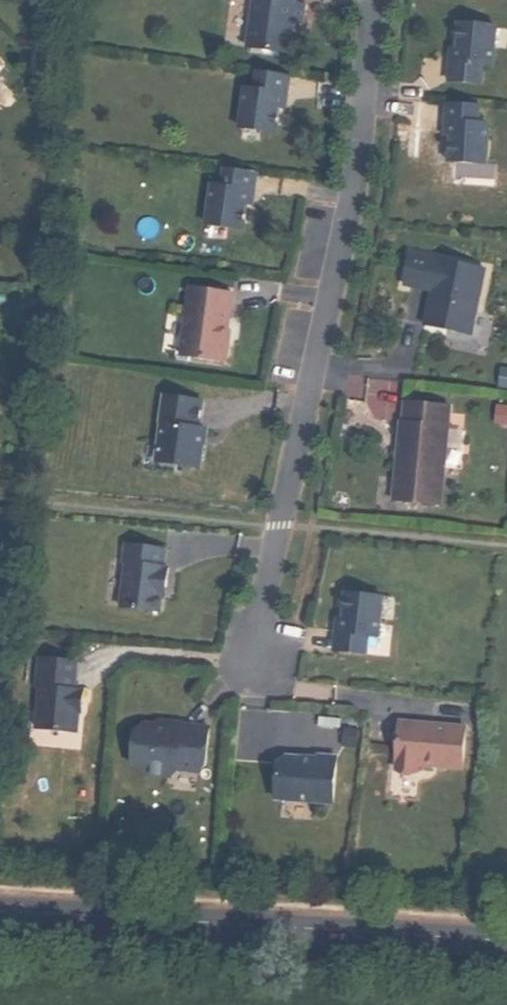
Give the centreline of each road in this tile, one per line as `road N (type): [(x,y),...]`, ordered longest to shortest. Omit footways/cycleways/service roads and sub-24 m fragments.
road 1 (residential): [(373,0),(351,200),(258,663)]
road 2 (tertiary): [(0,911),(506,941)]

